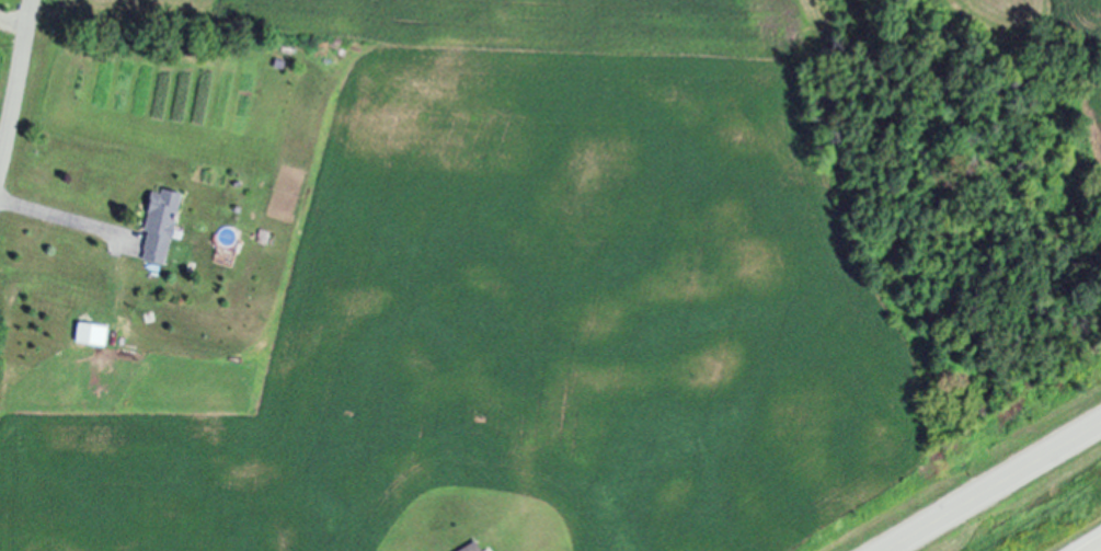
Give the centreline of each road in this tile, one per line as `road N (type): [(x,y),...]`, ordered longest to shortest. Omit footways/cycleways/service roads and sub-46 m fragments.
road 1 (tertiary): [(892,550),(1100,427)]
road 2 (residential): [(0,181),(35,0)]

